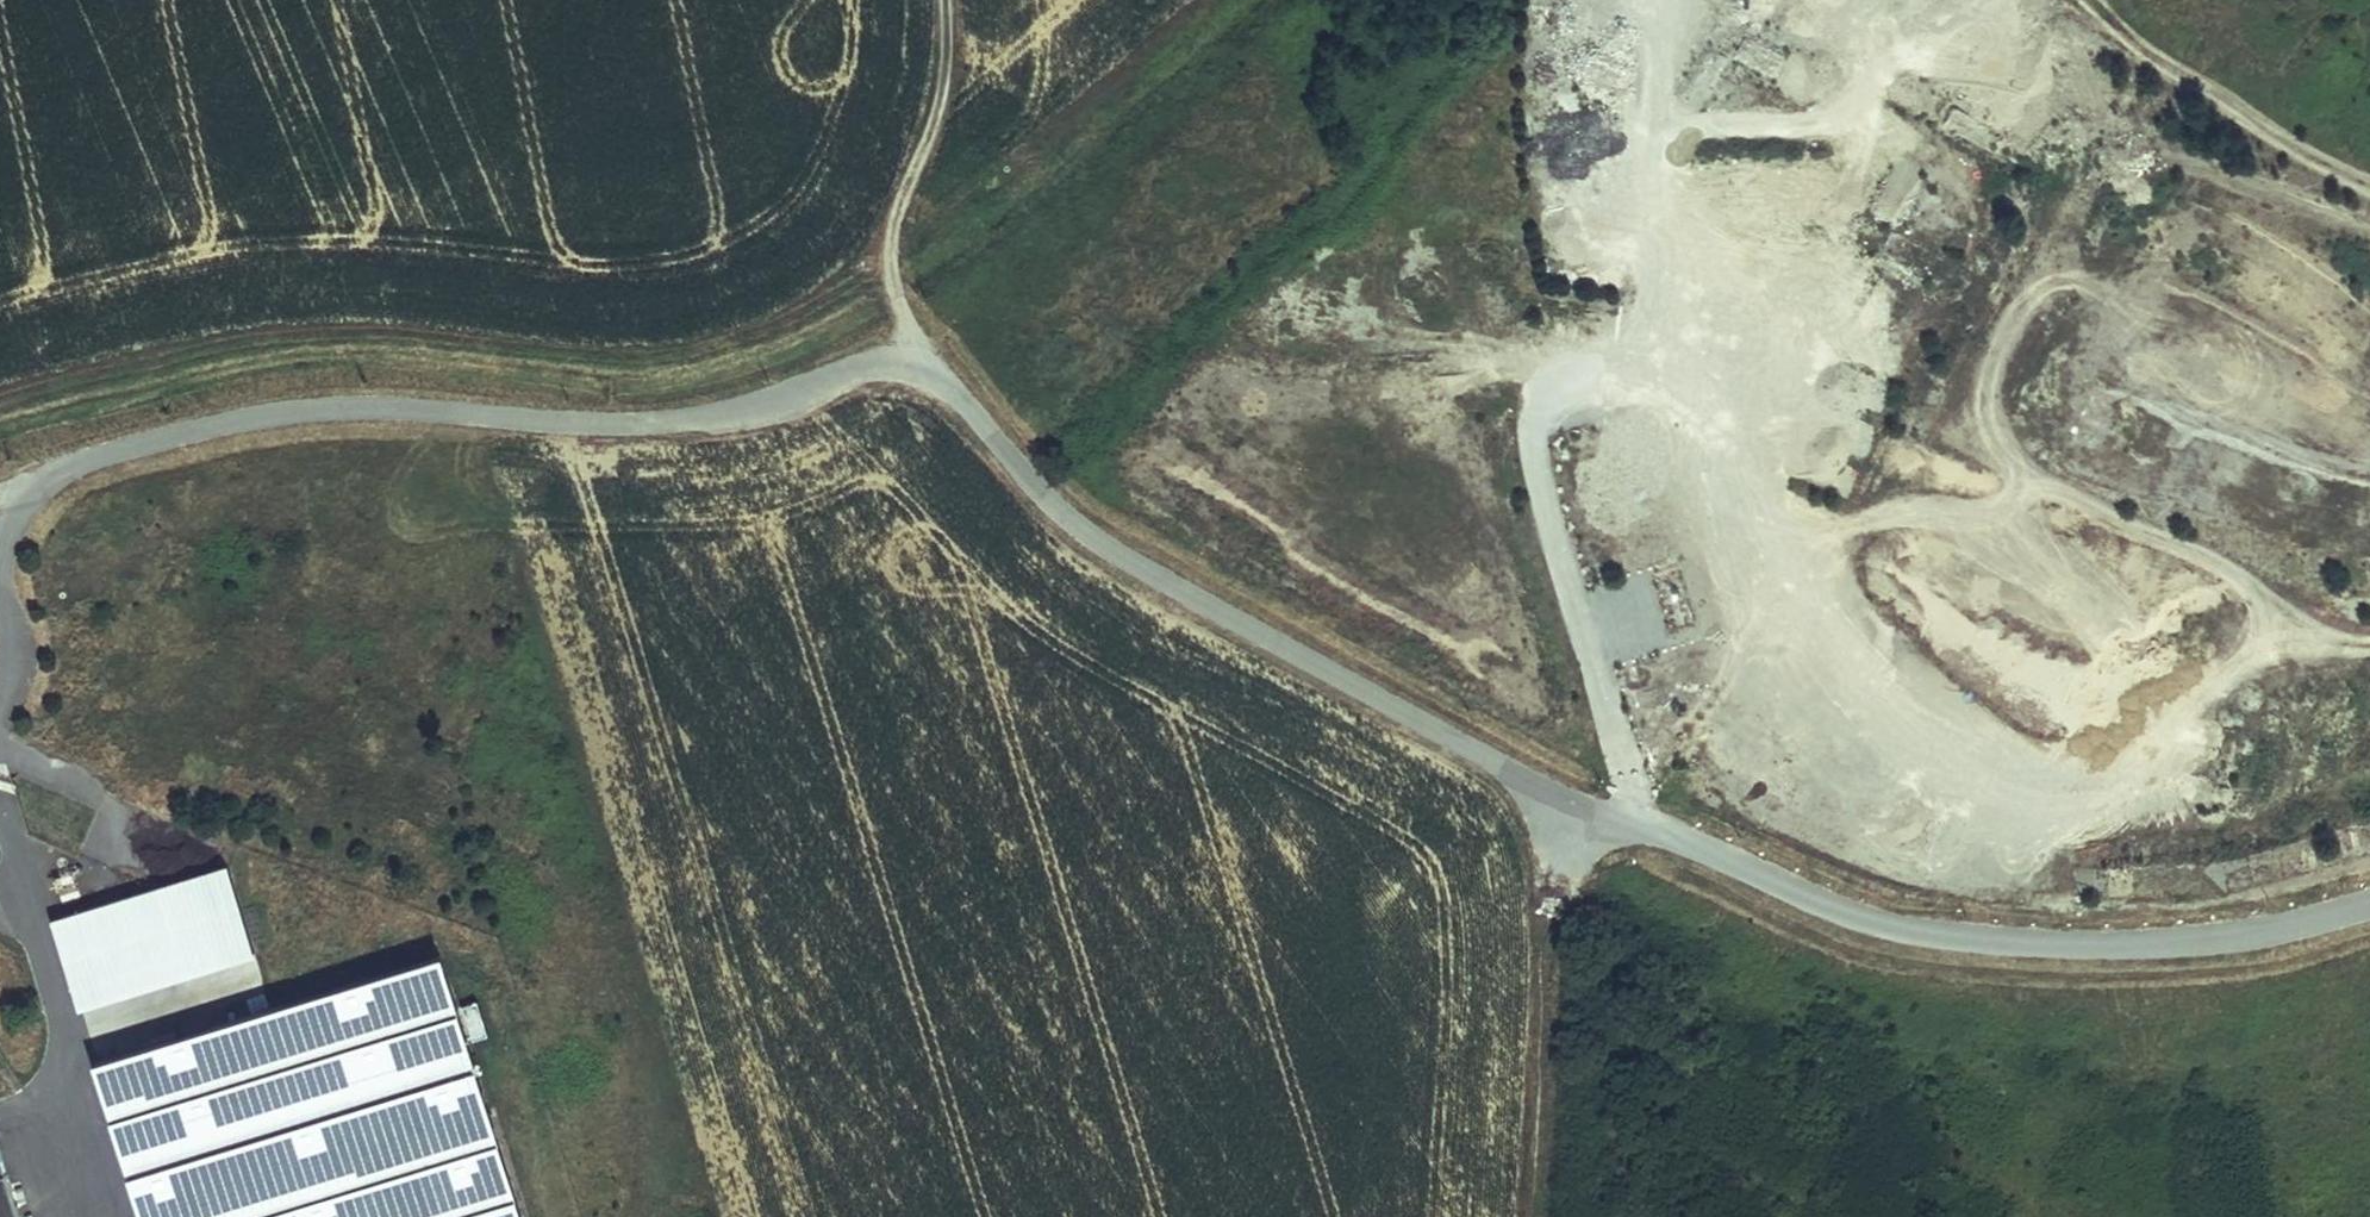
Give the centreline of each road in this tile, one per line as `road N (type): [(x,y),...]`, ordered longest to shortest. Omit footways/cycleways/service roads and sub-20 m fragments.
road 1 (unclassified): [(2369,906),(2308,928),(2161,947),(2038,947),(1862,918),(1700,847),(1587,809),(1102,544),(1055,507),(953,384),(918,363),(868,368),(740,414),(646,425),(334,407),(236,418),(112,453),(38,487),(0,563)]
road 2 (track): [(1537,1216),(1551,908),(1587,809)]

